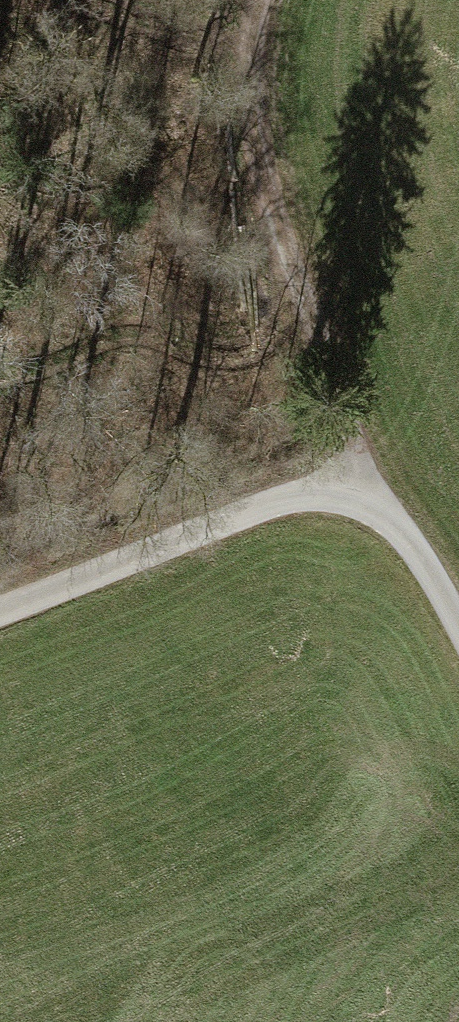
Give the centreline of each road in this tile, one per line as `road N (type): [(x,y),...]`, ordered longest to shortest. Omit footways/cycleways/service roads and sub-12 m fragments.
road 1 (track): [(0,609),(363,474),(458,626)]
road 2 (track): [(363,474),(270,99),(271,0)]

